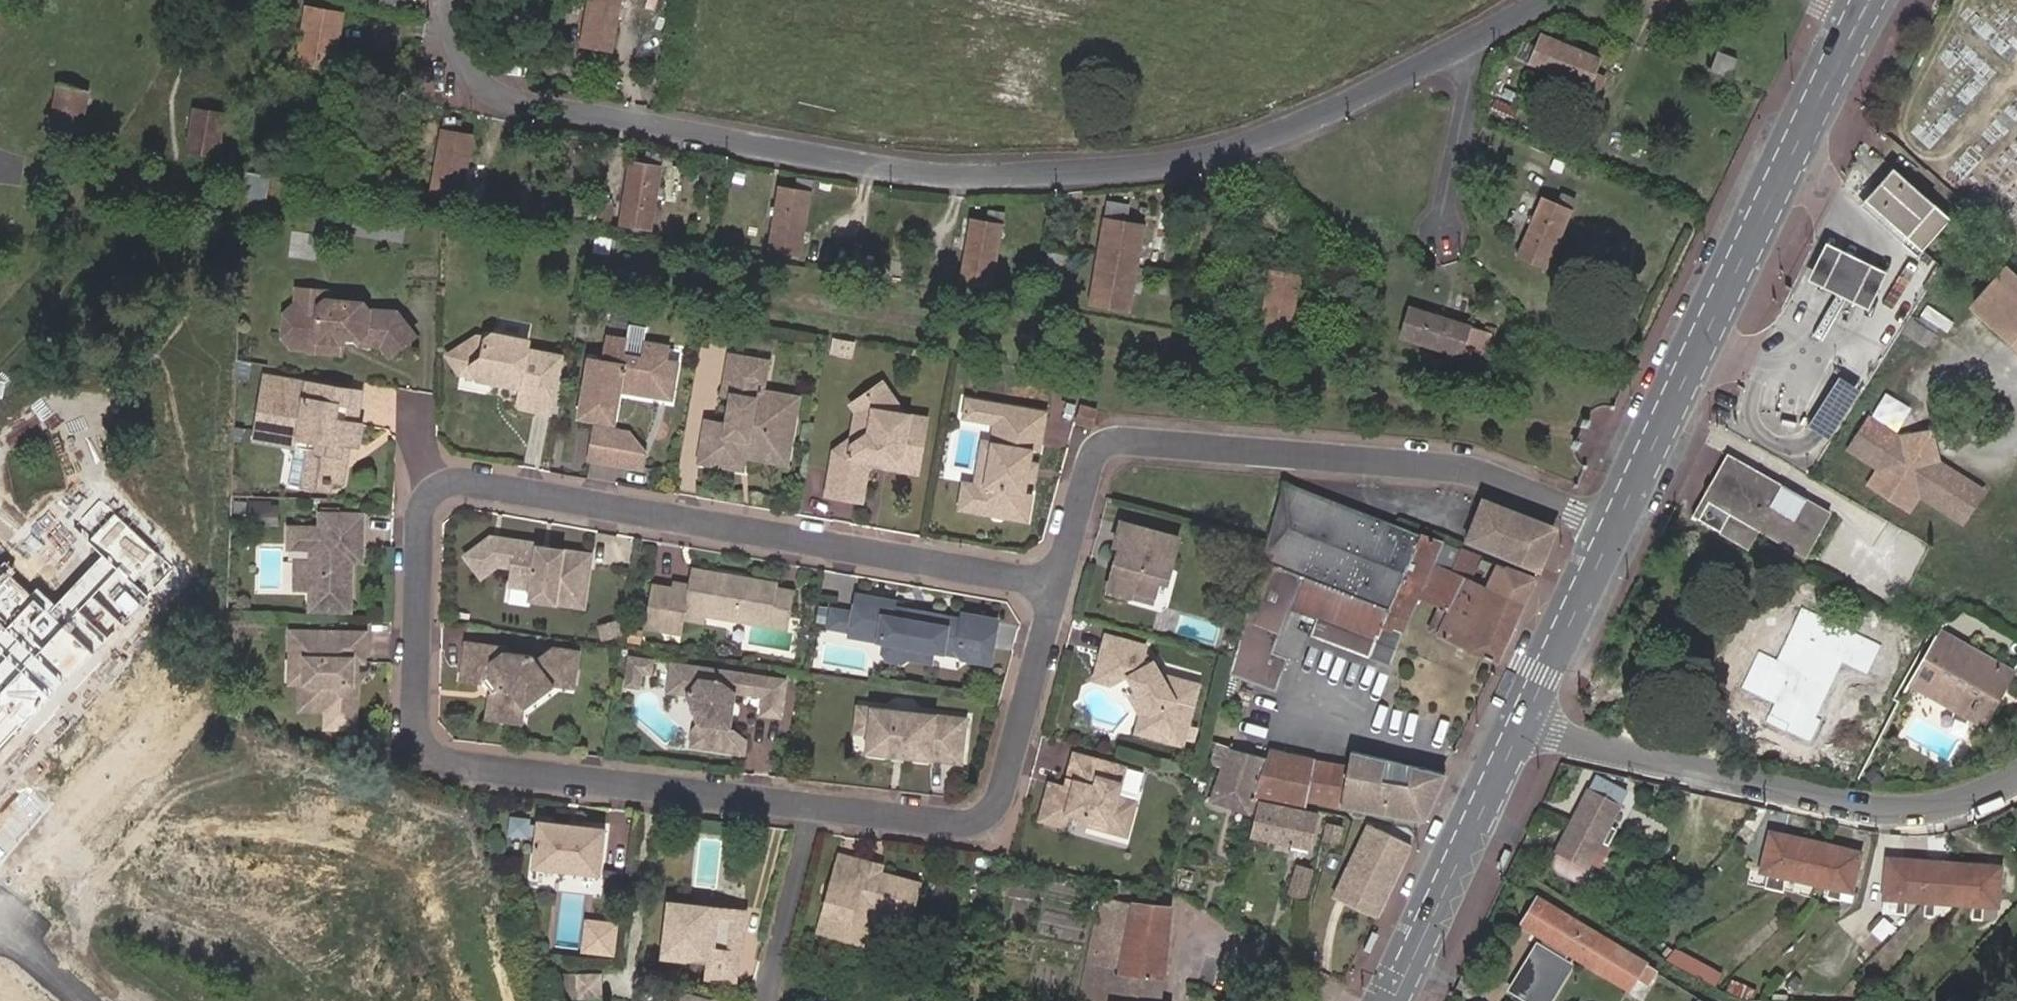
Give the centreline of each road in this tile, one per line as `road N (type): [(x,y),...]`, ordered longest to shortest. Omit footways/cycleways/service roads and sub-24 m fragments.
road 1 (residential): [(463,0),(458,41),(476,78),(496,96),(858,164),(965,176),(1206,155),(1289,127),(1487,29)]
road 2 (residential): [(1055,585),(1002,794),(978,823),(448,760),(423,748),(412,716),(416,514),(435,485),(462,481)]
road 3 (residential): [(1613,533),(1453,467),(1121,437),(1099,445),(1088,460),(1055,585)]
road 4 (residential): [(462,481),(1055,585)]
road 5 (primary): [(1870,0),(1613,533)]
road 6 (residential): [(2016,781),(1934,808),(1880,808),(1558,735),(1527,717)]
road 7 (primary): [(1527,717),(1395,1000)]
road 8 (primary): [(1613,533),(1527,717)]
road 9 (residential): [(1487,29),(1451,228)]

